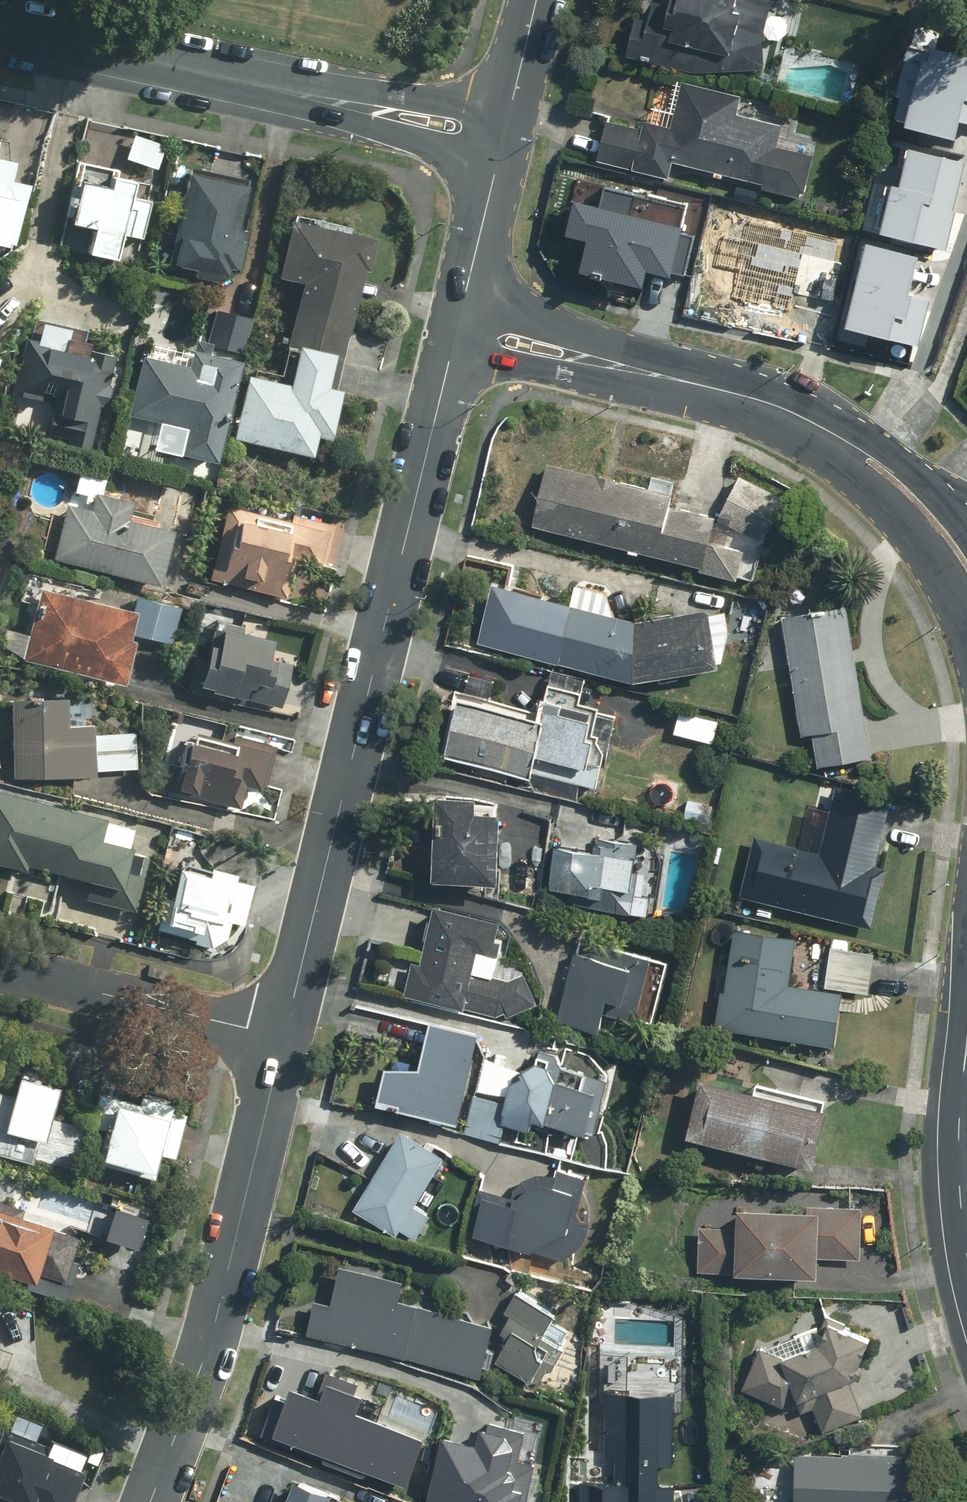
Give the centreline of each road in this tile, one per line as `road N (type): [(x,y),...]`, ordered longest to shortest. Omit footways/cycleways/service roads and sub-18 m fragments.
road 1 (tertiary): [(452,358),(284,1039)]
road 2 (tertiary): [(966,622),(904,522),(813,450),(735,422),(452,358)]
road 3 (tertiary): [(506,135),(0,22)]
road 4 (tertiary): [(466,302),(773,389),(856,428),(936,494)]
road 5 (tertiary): [(284,1039),(182,1422),(152,1501)]
road 6 (residential): [(284,1039),(0,967)]
road 7 (tertiary): [(506,135),(466,302)]
road 8 (tertiary): [(966,1053),(966,1224)]
road 9 (tertiary): [(537,0),(506,135)]

